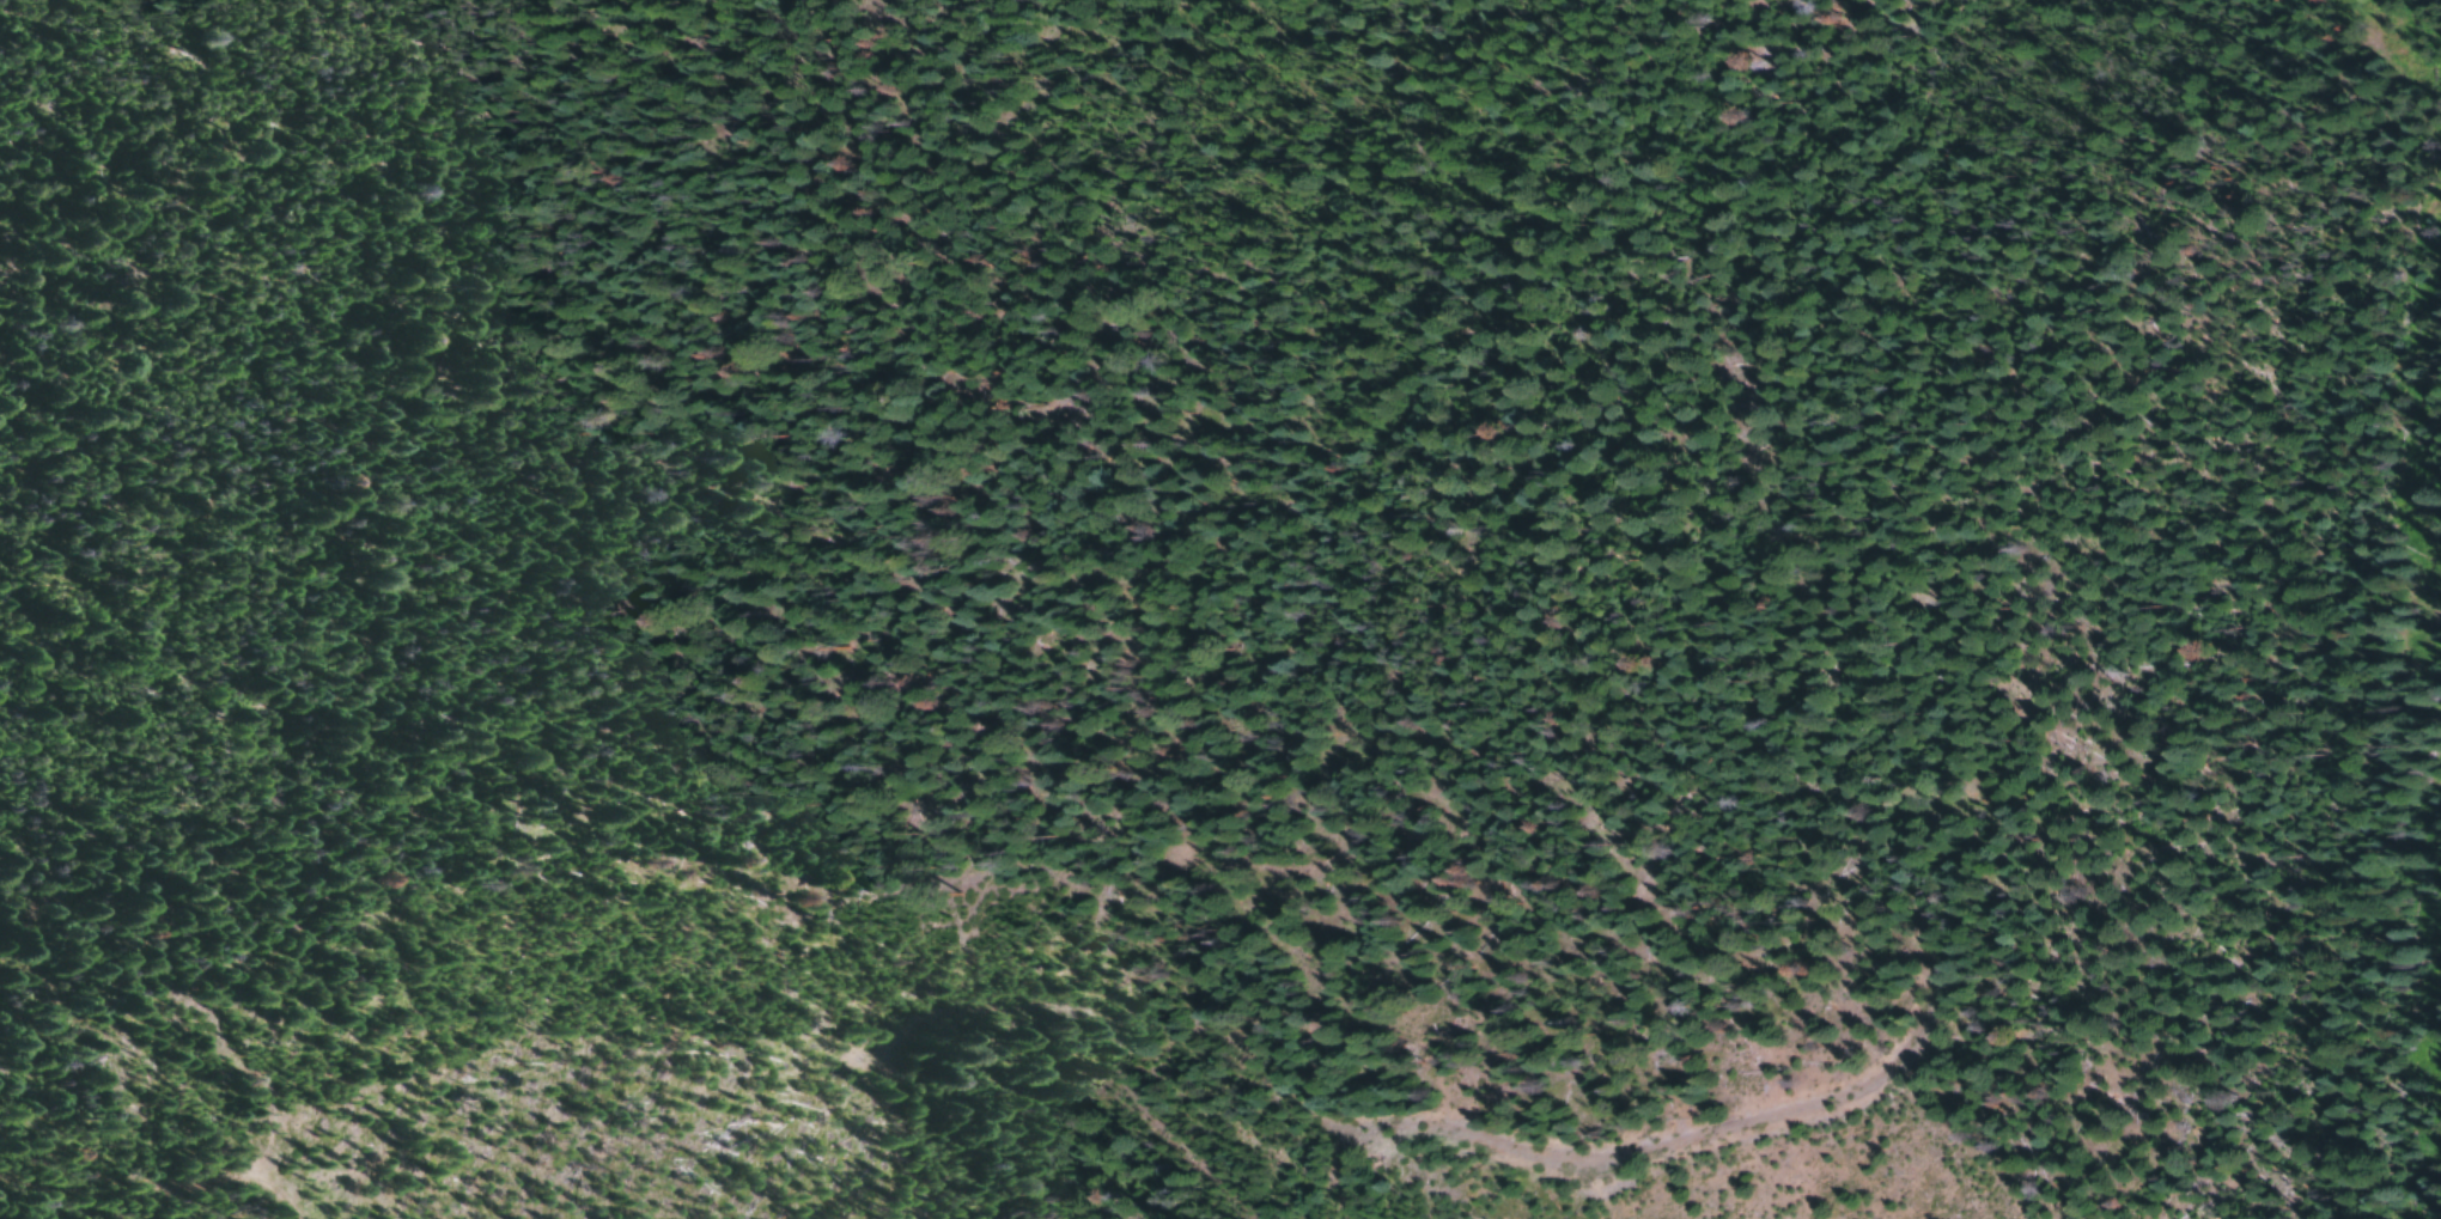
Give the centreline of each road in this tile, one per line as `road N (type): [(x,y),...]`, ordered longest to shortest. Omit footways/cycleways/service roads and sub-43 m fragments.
road 1 (track): [(1276,1218),(1384,1159),(1727,1145)]
road 2 (track): [(0,1029),(158,1058),(278,1110),(368,1218)]

